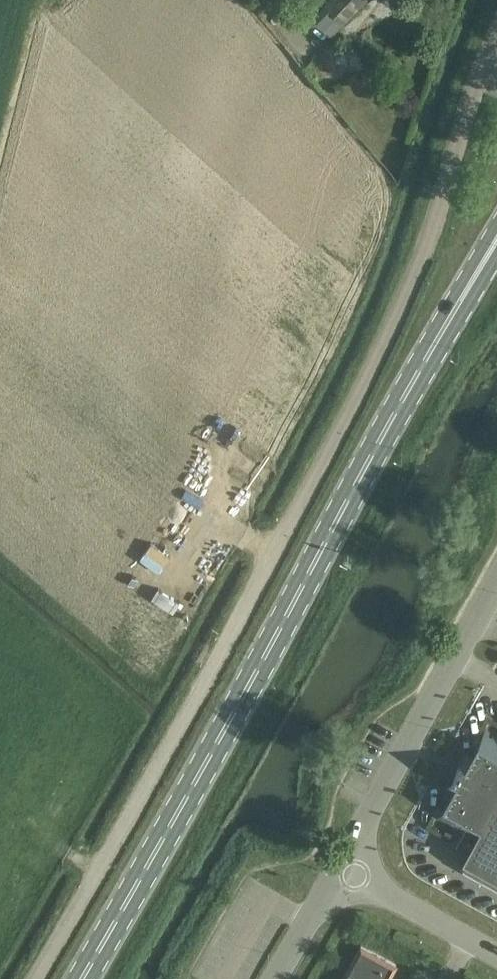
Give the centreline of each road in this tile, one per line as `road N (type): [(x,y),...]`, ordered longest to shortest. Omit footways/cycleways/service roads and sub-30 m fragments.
road 1 (unclassified): [(32,978),(123,830),(367,378),(496,50)]
road 2 (primary): [(80,978),(496,245)]
road 3 (unclassified): [(338,867),(496,580)]
road 4 (unclassified): [(496,953),(338,867)]
road 5 (unclassified): [(270,978),(338,867)]

